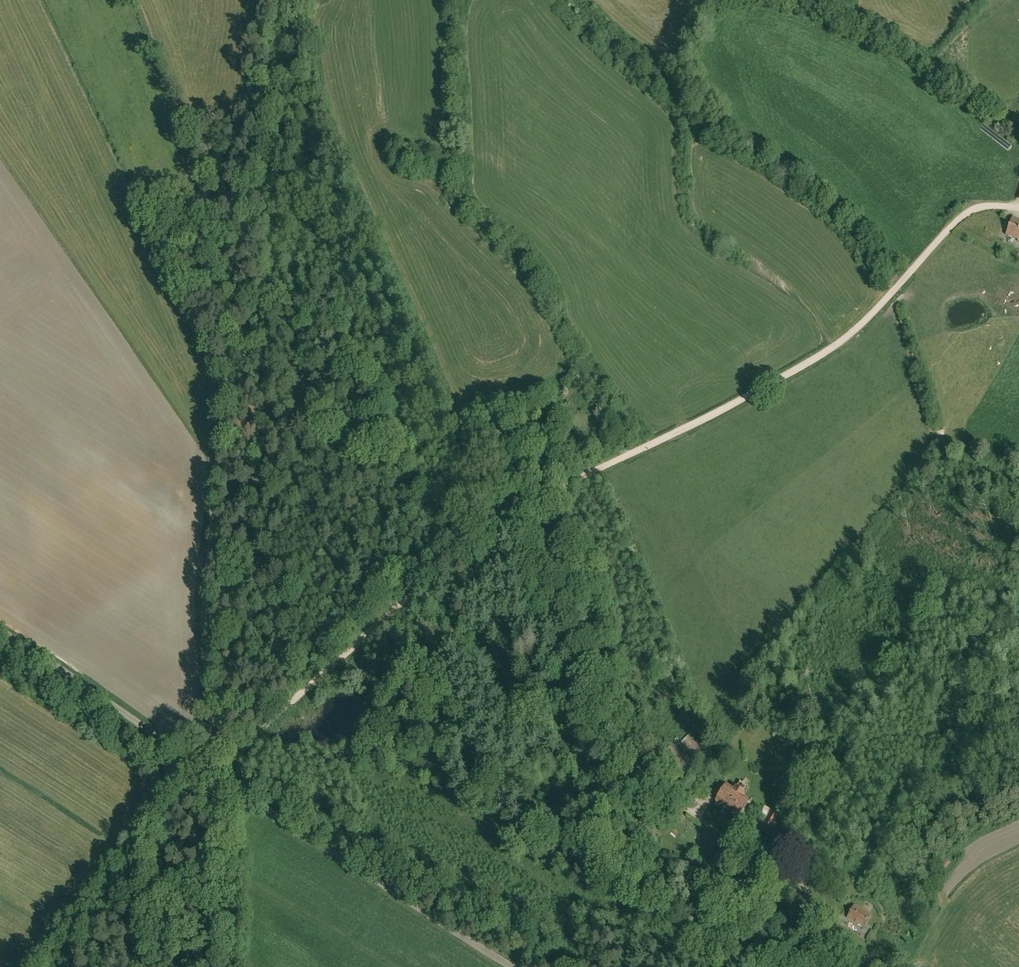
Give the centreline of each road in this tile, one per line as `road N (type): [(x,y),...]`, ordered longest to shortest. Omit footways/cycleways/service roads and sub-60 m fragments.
road 1 (unclassified): [(518,966),(0,631)]
road 2 (track): [(802,966),(798,935),(808,892),(649,776),(569,661),(506,524)]

